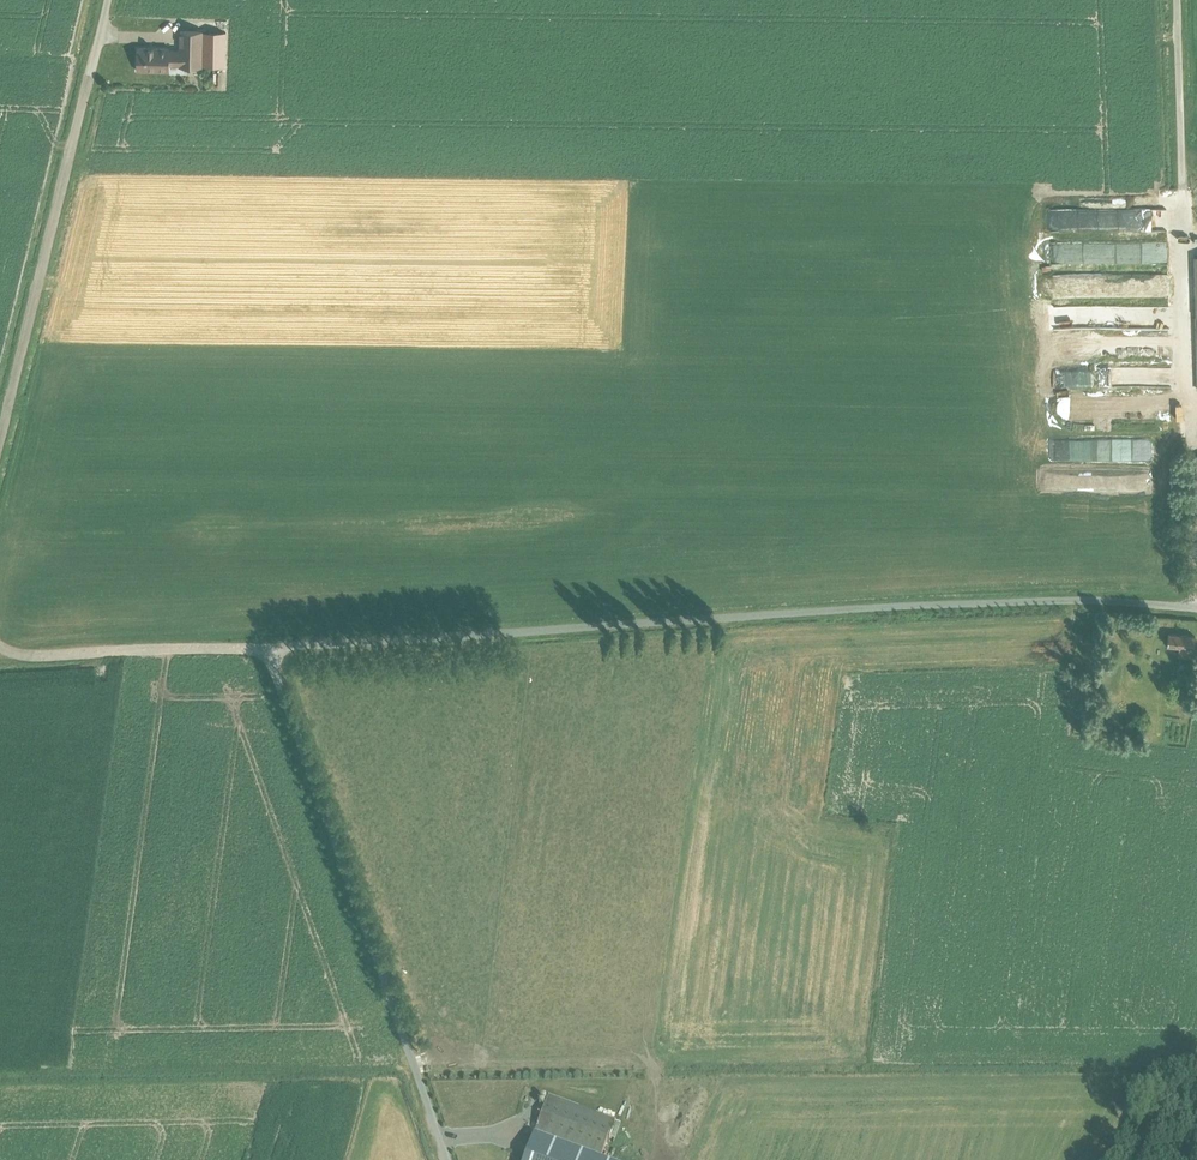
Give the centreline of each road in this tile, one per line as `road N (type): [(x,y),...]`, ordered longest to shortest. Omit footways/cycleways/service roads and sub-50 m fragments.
road 1 (unclassified): [(447,1159),(272,650),(874,607),(1053,600),(1196,608)]
road 2 (track): [(0,441),(89,78)]
road 3 (track): [(272,650),(35,659),(0,648)]
road 4 (unclassified): [(1180,204),(1175,0)]

